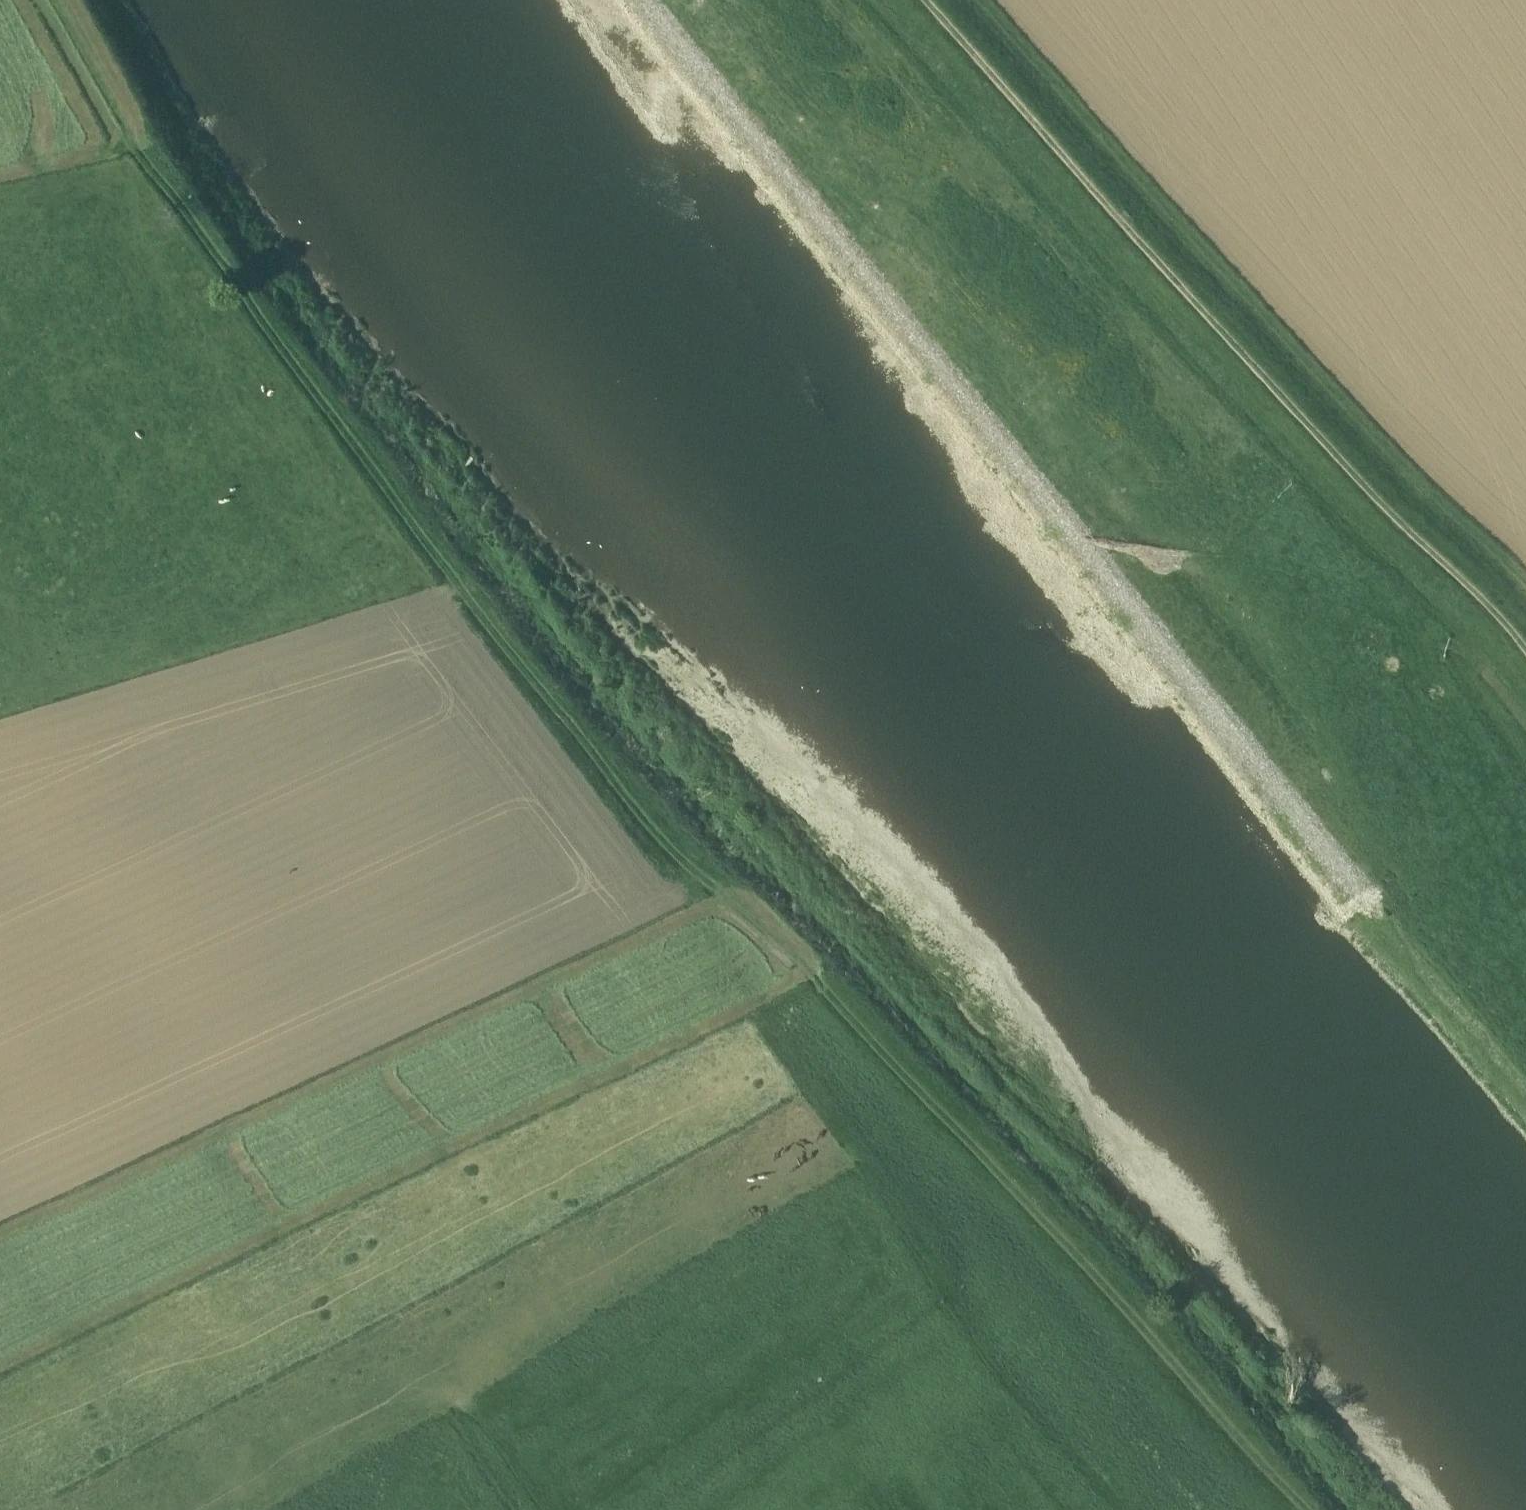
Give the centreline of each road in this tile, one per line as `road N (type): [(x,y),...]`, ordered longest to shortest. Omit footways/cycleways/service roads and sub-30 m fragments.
road 1 (track): [(1525,654),(1505,624),(1328,452),(925,0)]

